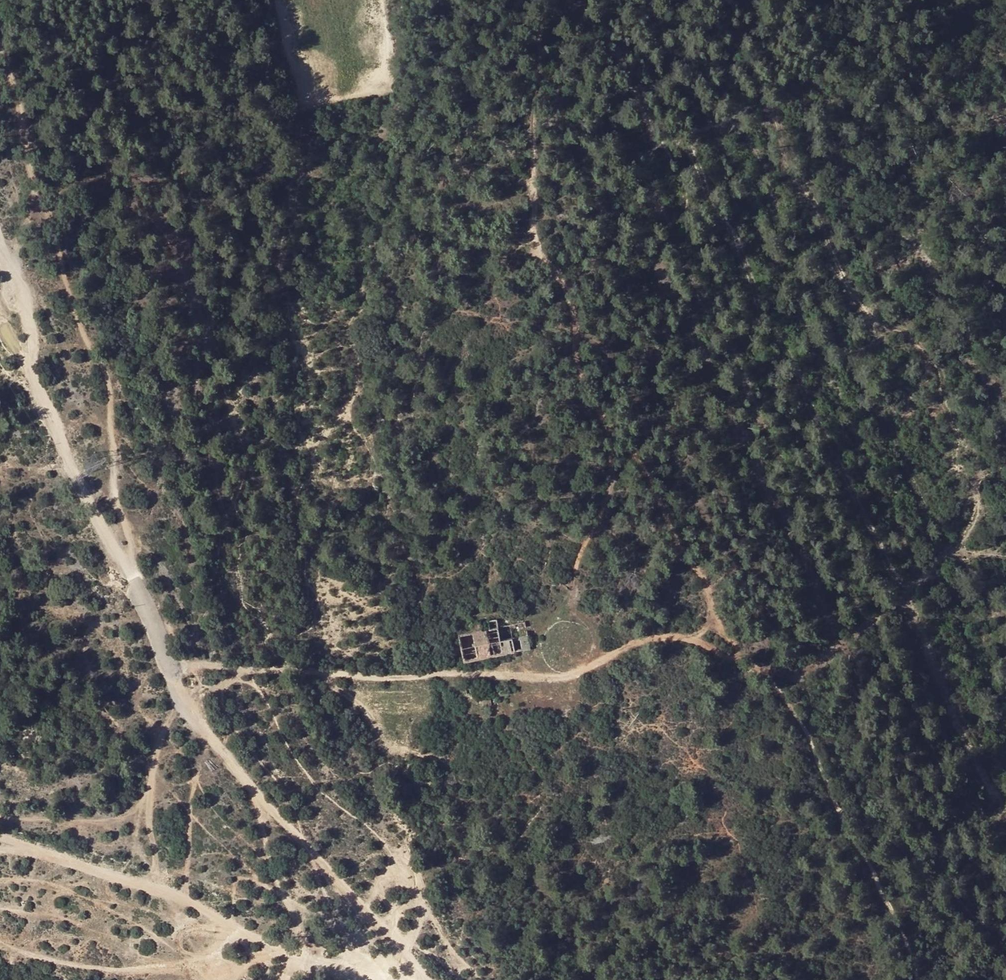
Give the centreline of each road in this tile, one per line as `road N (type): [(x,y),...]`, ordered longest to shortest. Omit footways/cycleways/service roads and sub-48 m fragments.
road 1 (track): [(0,238),(46,405),(182,700),(279,823),(426,979)]
road 2 (track): [(343,979),(189,904),(0,838)]

